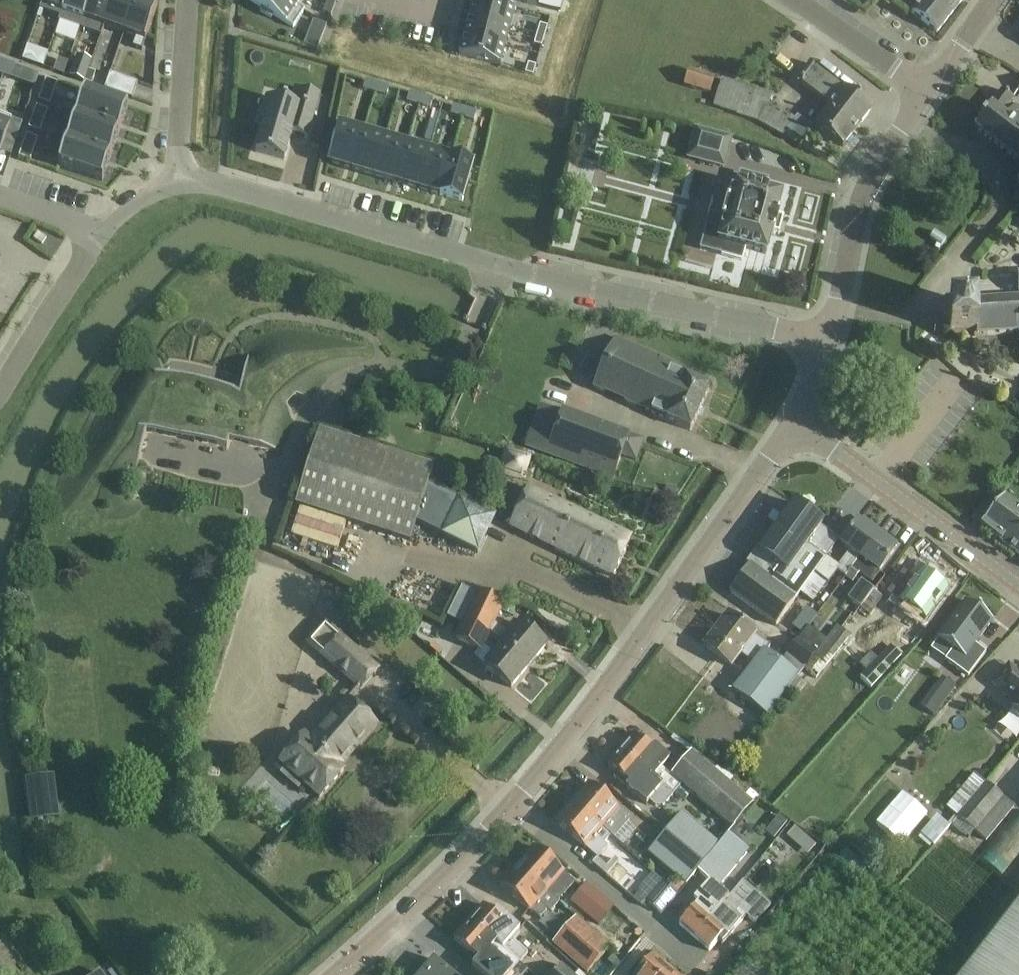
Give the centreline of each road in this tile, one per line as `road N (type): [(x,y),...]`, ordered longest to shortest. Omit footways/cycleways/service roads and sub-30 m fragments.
road 1 (residential): [(829,341),(481,263),(221,184),(179,181)]
road 2 (tertiary): [(511,806),(797,421)]
road 3 (residential): [(836,307),(914,320),(999,212),(1000,172),(977,154),(902,128)]
road 4 (residential): [(1018,586),(797,421)]
road 5 (tertiary): [(333,974),(511,806)]
road 6 (residential): [(511,806),(698,963)]
road 7 (tertiary): [(836,307),(860,201),(902,128)]
road 8 (residential): [(98,233),(0,393)]
road 9 (residential): [(179,181),(189,0)]
road 10 (residential): [(928,89),(797,0)]

